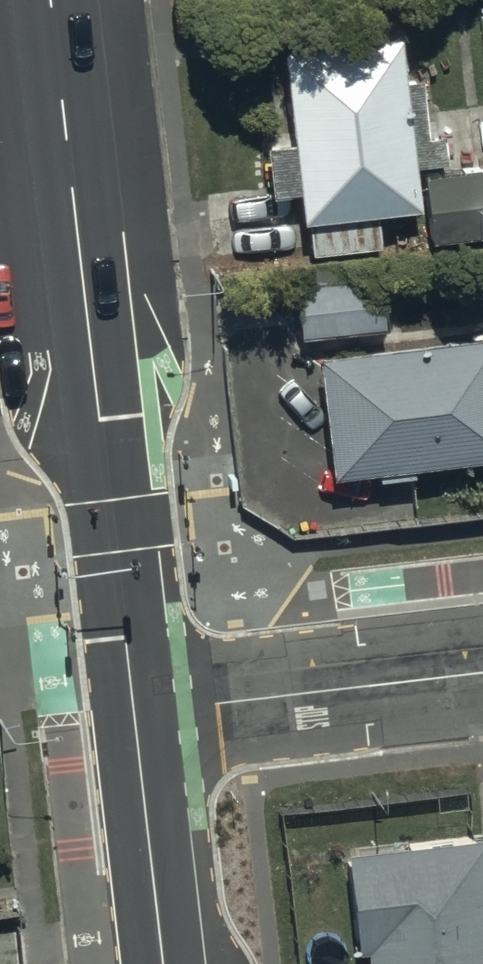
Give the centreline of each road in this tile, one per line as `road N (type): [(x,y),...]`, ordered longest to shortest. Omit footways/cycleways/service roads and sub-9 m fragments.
road 1 (tertiary): [(133,714),(53,0)]
road 2 (residential): [(133,714),(482,673)]
road 3 (tertiary): [(162,963),(133,714)]

